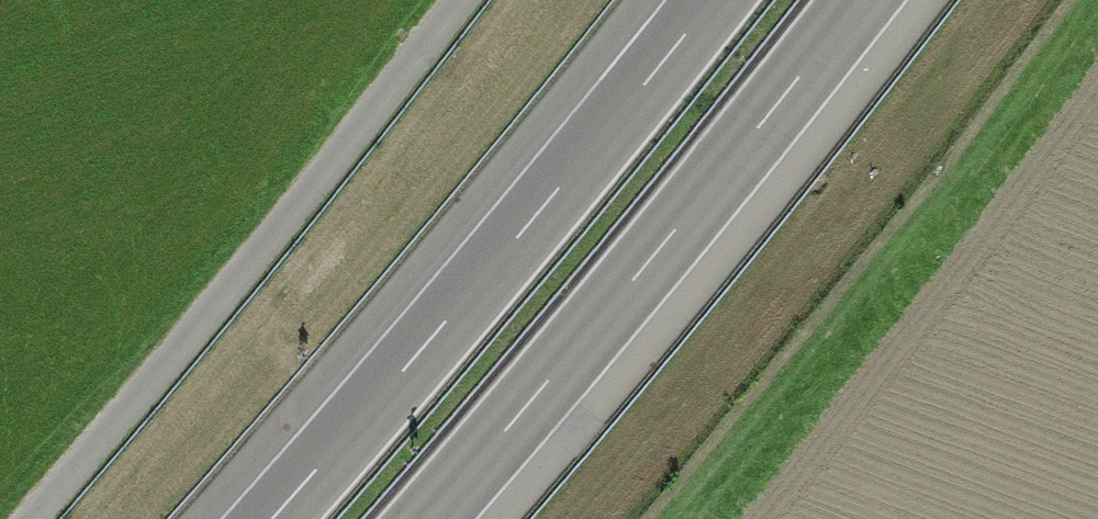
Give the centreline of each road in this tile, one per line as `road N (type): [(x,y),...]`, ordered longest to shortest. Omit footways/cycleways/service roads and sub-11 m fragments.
road 1 (motorway): [(711,0),(270,518)]
road 2 (motorway): [(428,518),(860,0)]
road 3 (track): [(34,518),(311,194),(462,0)]

